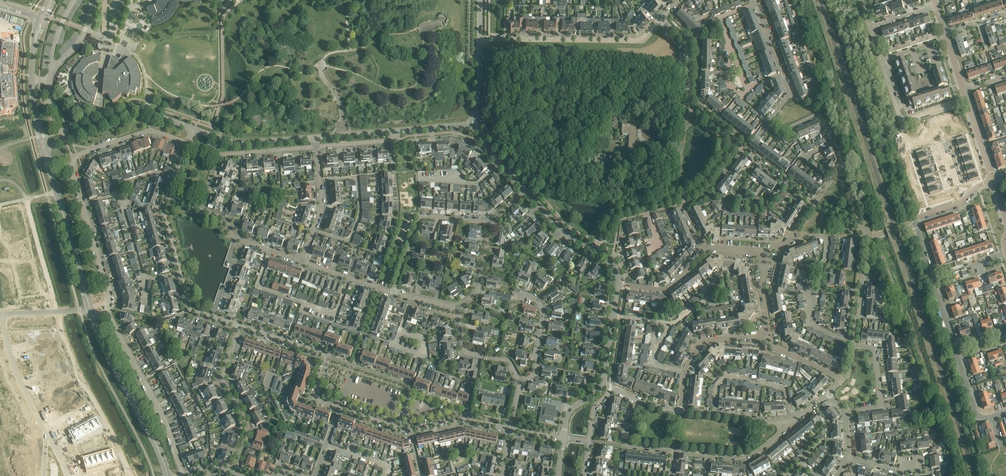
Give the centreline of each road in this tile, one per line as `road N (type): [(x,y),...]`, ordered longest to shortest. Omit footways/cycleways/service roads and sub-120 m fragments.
road 1 (residential): [(183,475),(108,311),(72,168),(81,152),(151,130),(188,142)]
road 2 (residential): [(480,38),(640,41),(661,18)]
road 3 (tertiary): [(168,475),(91,311)]
road 4 (unknown): [(59,310),(73,358),(131,475)]
road 5 (residential): [(755,4),(789,94),(773,119),(785,129),(820,113)]
road 6 (residential): [(813,204),(864,236),(852,345)]
road 7 (residential): [(239,326),(325,355),(316,395),(339,407)]
road 8 (residential): [(661,18),(688,47),(690,106),(734,144)]
road 9 (residential): [(234,473),(247,427),(223,375),(239,326)]
road 10 (residential): [(47,146),(137,109),(193,128)]
road 11 (residential): [(393,293),(421,217),(491,223)]
road 12 (residential): [(933,277),(914,218),(959,204),(993,180)]
road 13 (residential): [(770,336),(705,340),(685,372),(680,411)]
road 14 (unclassified): [(1,310),(12,365),(48,439)]
road 15 (residential): [(168,198),(163,211),(189,305),(212,317)]
road 16 (residential): [(790,423),(745,456),(672,450)]
road 17 (residential): [(193,128),(239,144),(315,137)]

